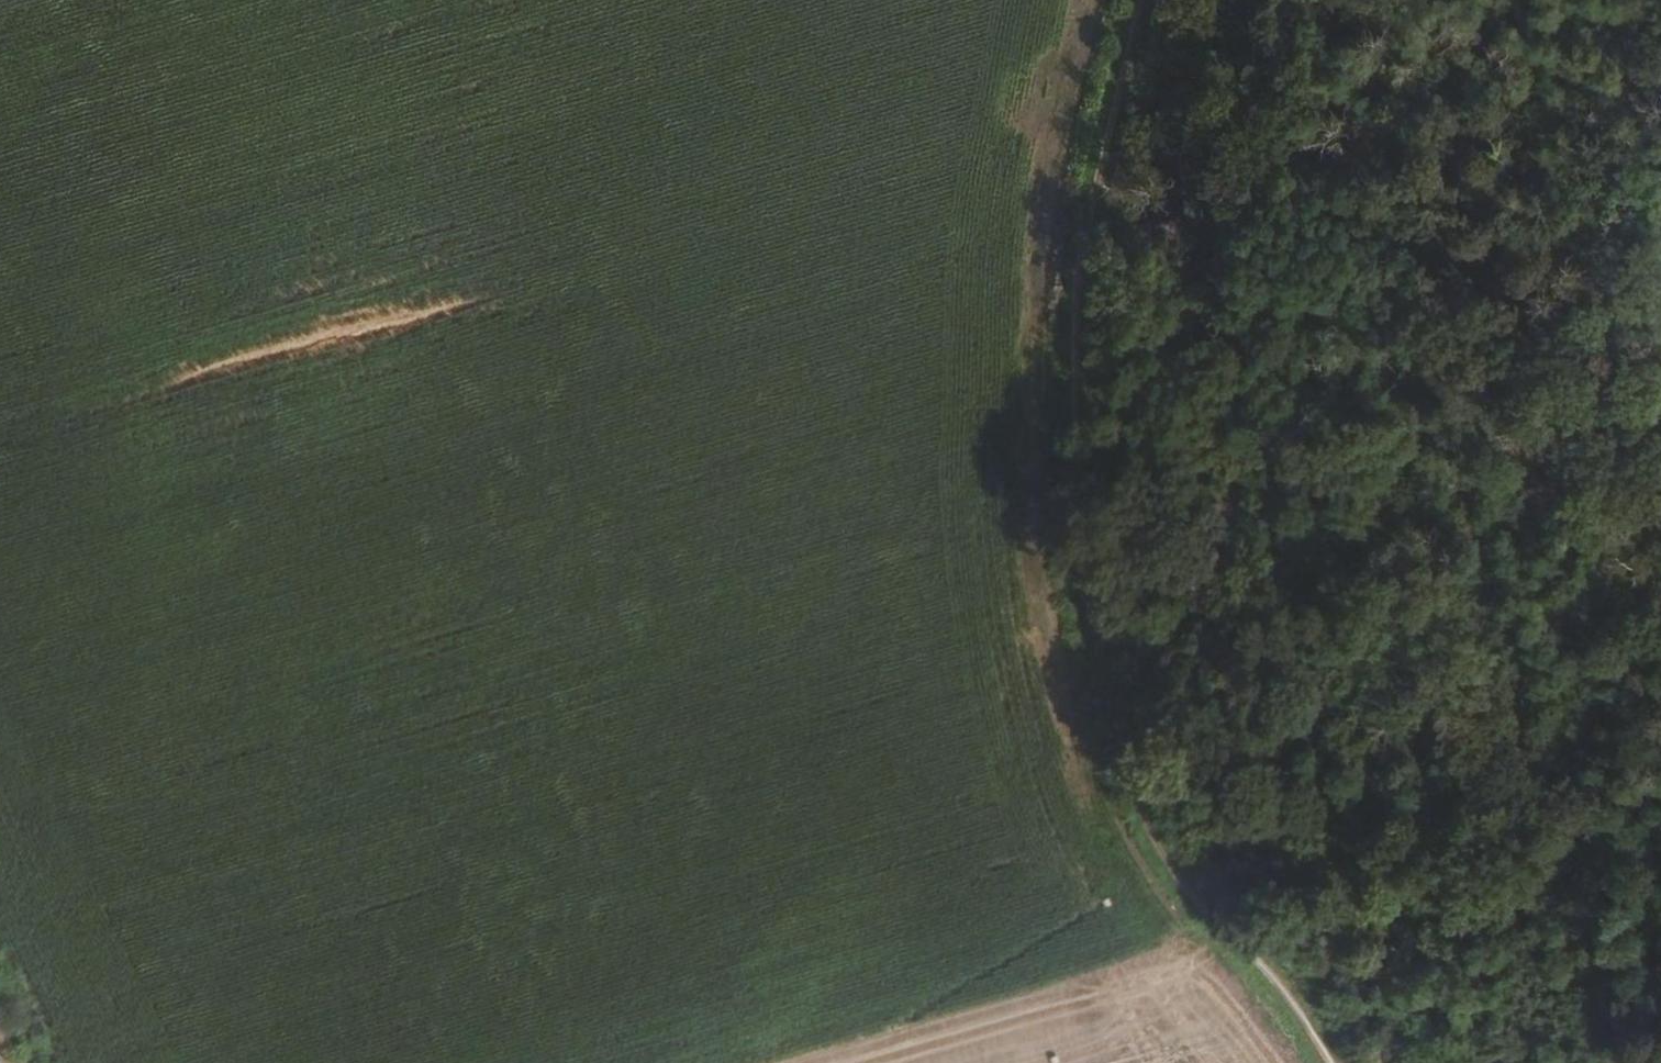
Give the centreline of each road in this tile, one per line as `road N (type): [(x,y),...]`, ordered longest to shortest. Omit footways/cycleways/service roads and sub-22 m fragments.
road 1 (track): [(1077,498),(1131,488),(1165,284),(1283,0)]

